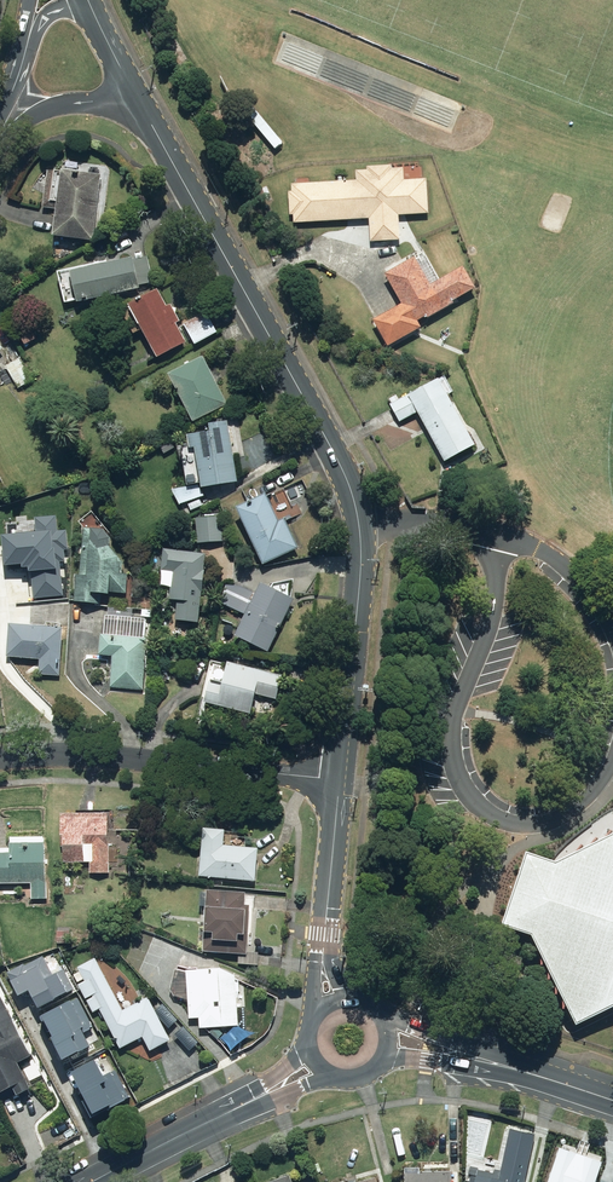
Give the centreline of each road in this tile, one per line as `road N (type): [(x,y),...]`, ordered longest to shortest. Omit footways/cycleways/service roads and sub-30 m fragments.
road 1 (secondary): [(340,780),(360,581),(354,499),(139,106)]
road 2 (residential): [(0,756),(59,753),(340,780)]
road 3 (secondary): [(93,1181),(265,1091)]
road 4 (secondary): [(324,962),(340,780)]
road 5 (secondary): [(461,1055),(612,1100)]
road 6 (tertiary): [(139,106),(55,106),(0,145)]
road 7 (tertiary): [(14,86),(46,19),(89,2)]

